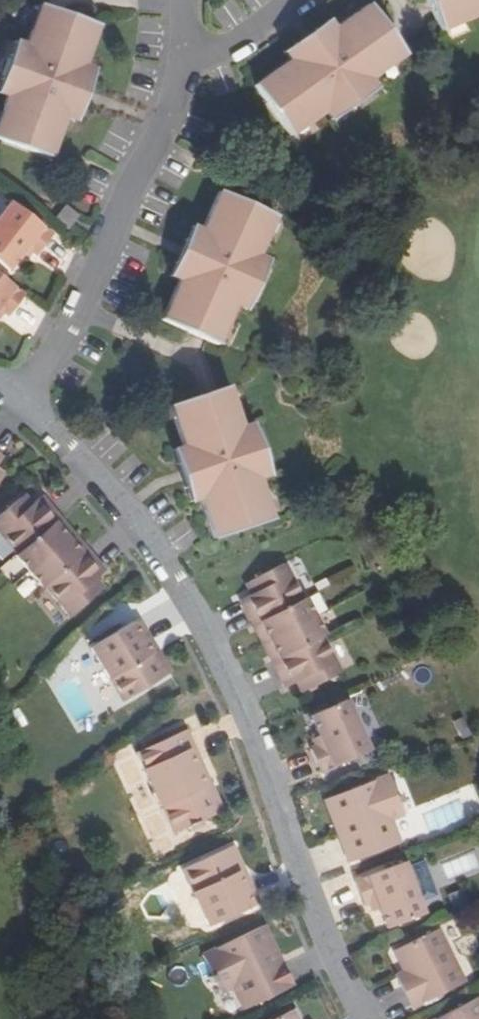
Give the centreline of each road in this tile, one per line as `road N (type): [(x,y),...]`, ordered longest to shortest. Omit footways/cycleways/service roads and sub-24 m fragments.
road 1 (residential): [(356,1018),(325,962),(252,756),(188,613),(93,492),(5,412)]
road 2 (residential): [(5,412),(177,62)]
road 3 (residential): [(177,62),(248,37),(302,0)]

